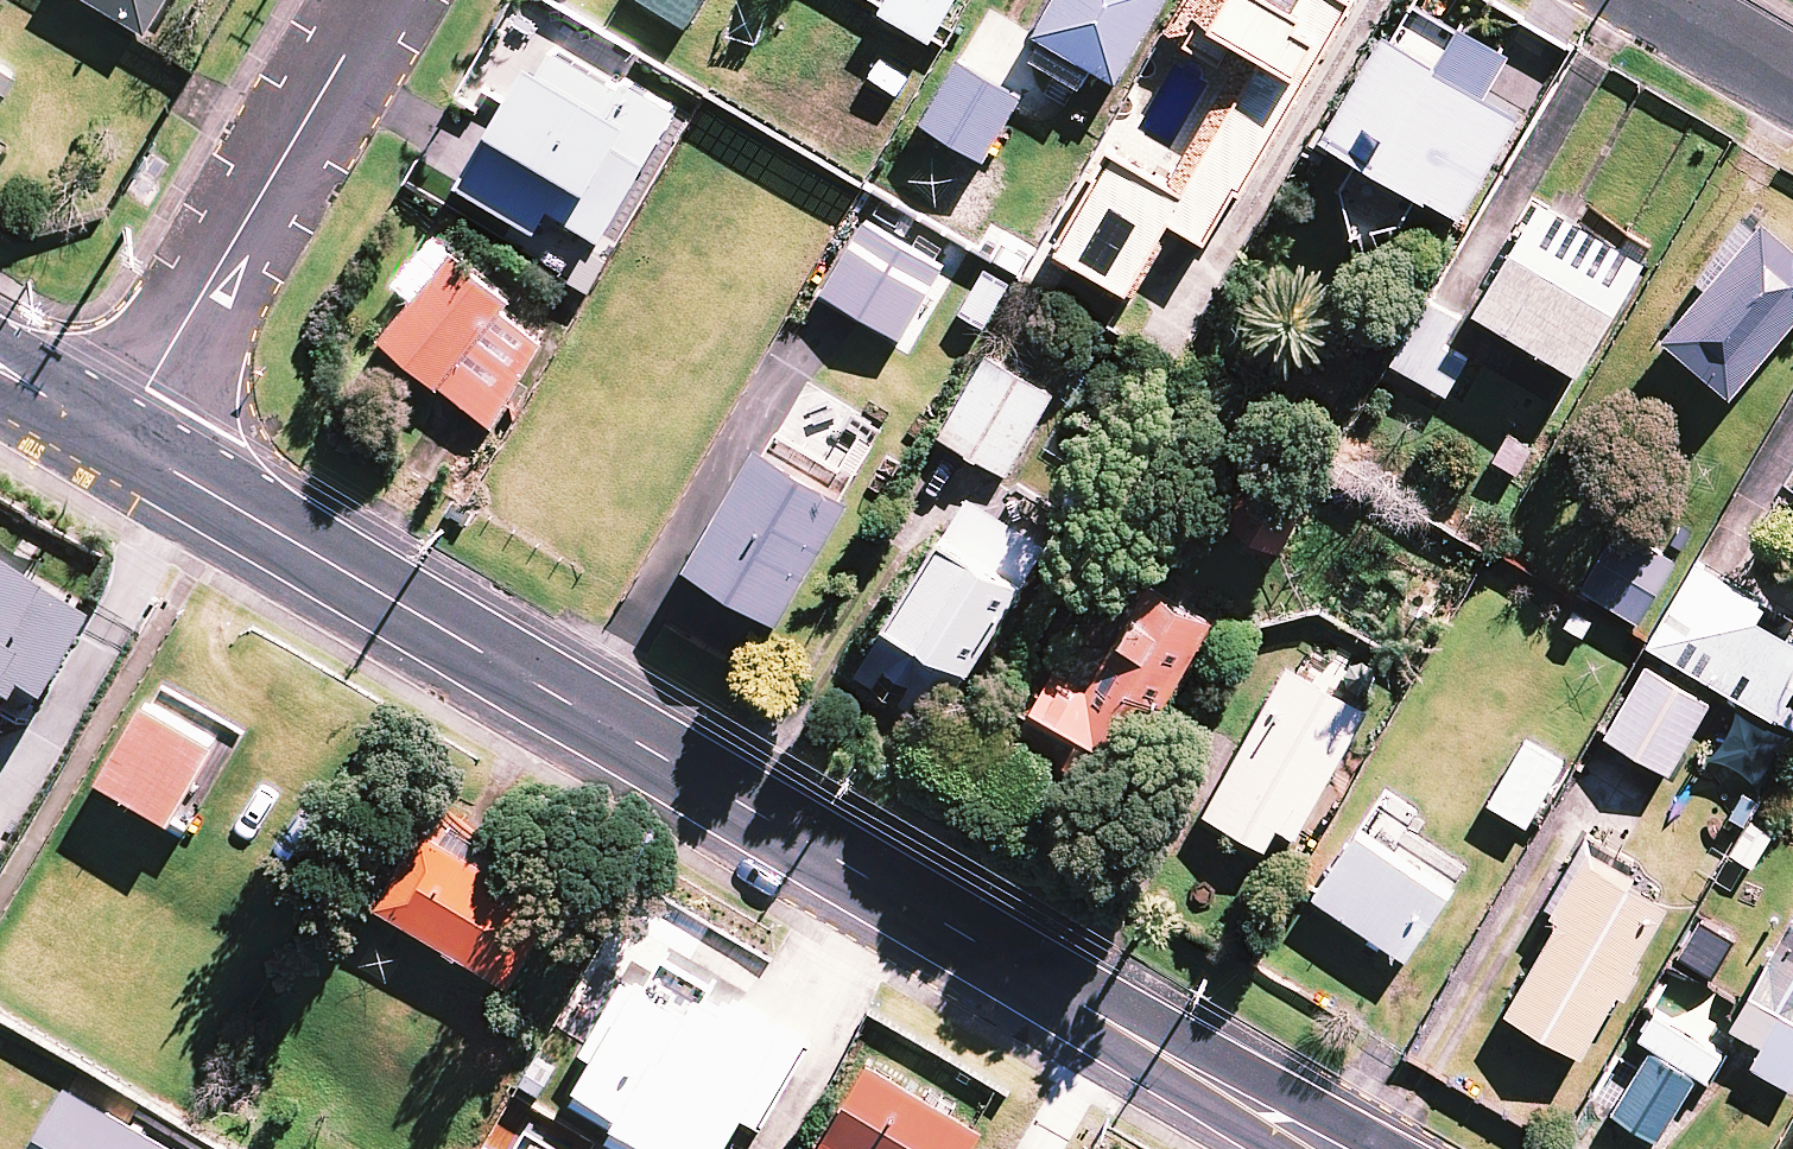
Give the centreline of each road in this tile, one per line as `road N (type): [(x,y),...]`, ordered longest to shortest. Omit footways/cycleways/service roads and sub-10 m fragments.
road 1 (tertiary): [(116,443),(1322,1148)]
road 2 (residential): [(116,443),(380,0)]
road 3 (residential): [(1646,0),(1792,86)]
road 4 (tertiary): [(0,371),(116,443)]

